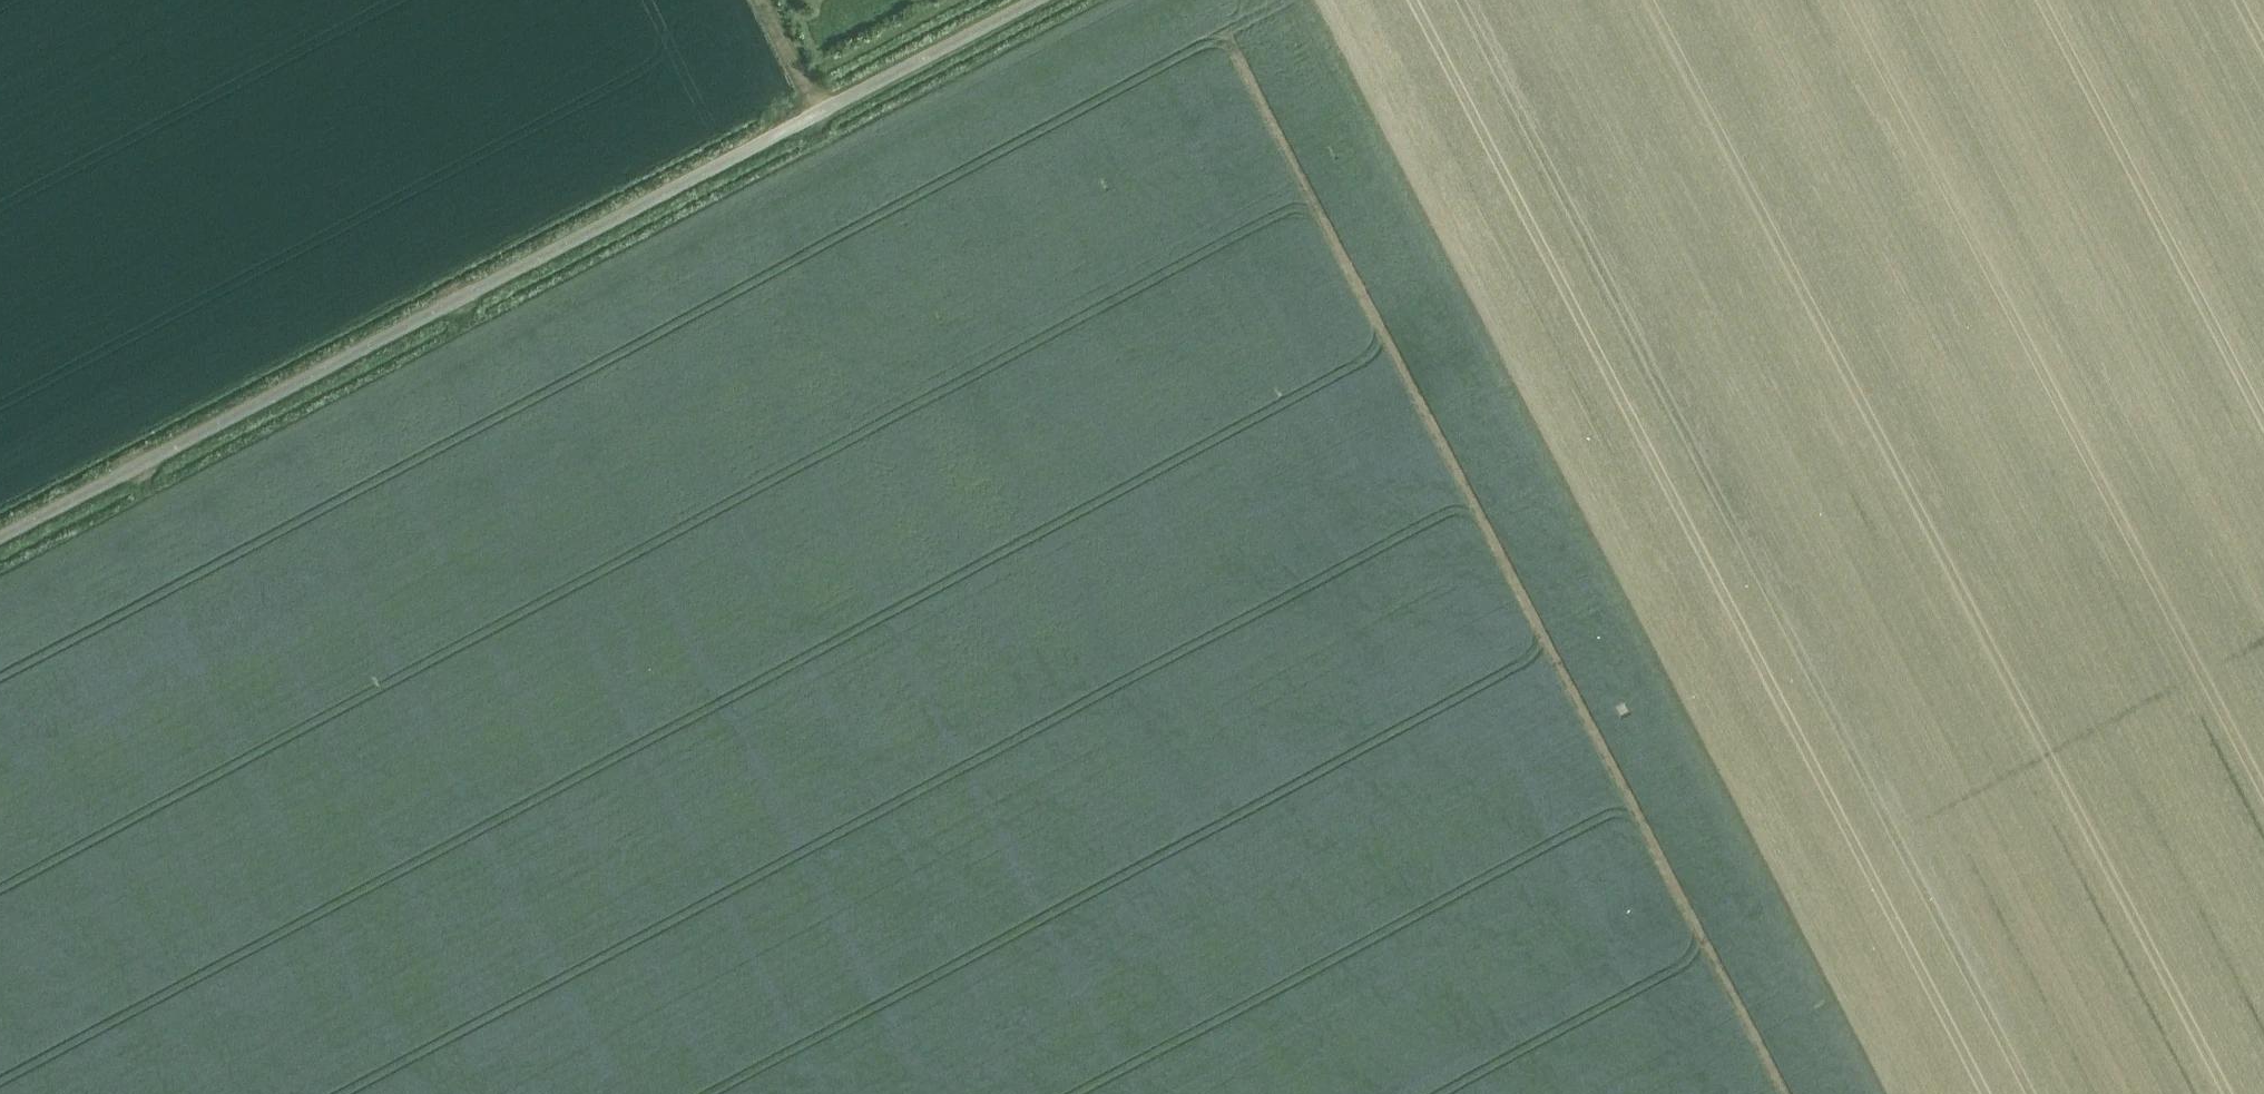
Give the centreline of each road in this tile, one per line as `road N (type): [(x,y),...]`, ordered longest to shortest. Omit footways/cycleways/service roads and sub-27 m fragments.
road 1 (unclassified): [(0,535),(1026,0)]

